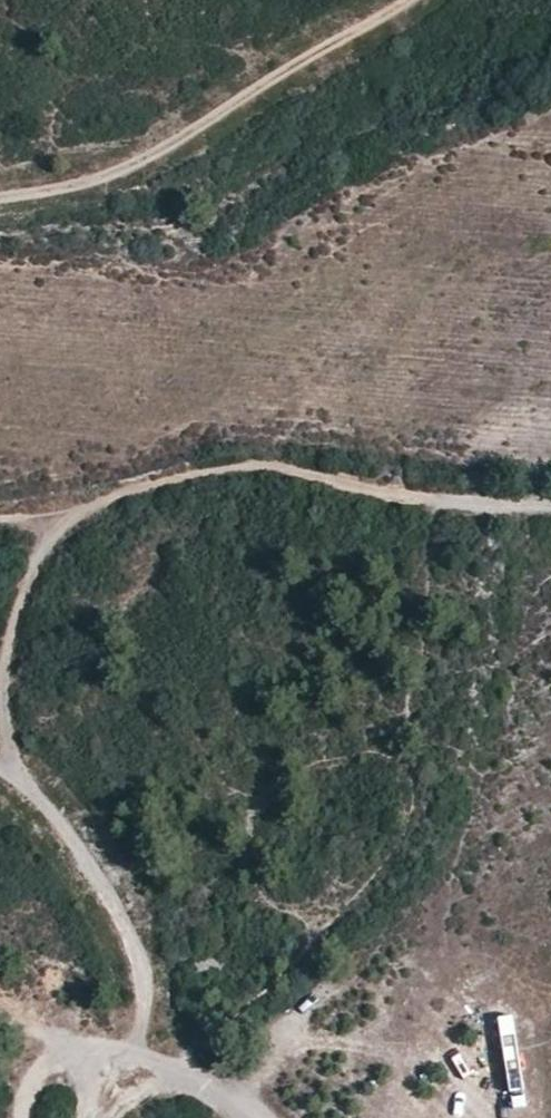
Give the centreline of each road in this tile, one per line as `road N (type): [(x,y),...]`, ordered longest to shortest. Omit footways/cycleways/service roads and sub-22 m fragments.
road 1 (track): [(25,783),(5,706),(11,637),(35,572),(67,529),(121,496),(257,467),(419,503),(550,507)]
road 2 (track): [(0,203),(107,181),(159,156),(413,0)]
road 3 (track): [(98,1117),(142,1018),(144,961),(85,858),(32,787),(0,769)]
road 4 (track): [(227,1117),(160,1061),(0,1032)]

